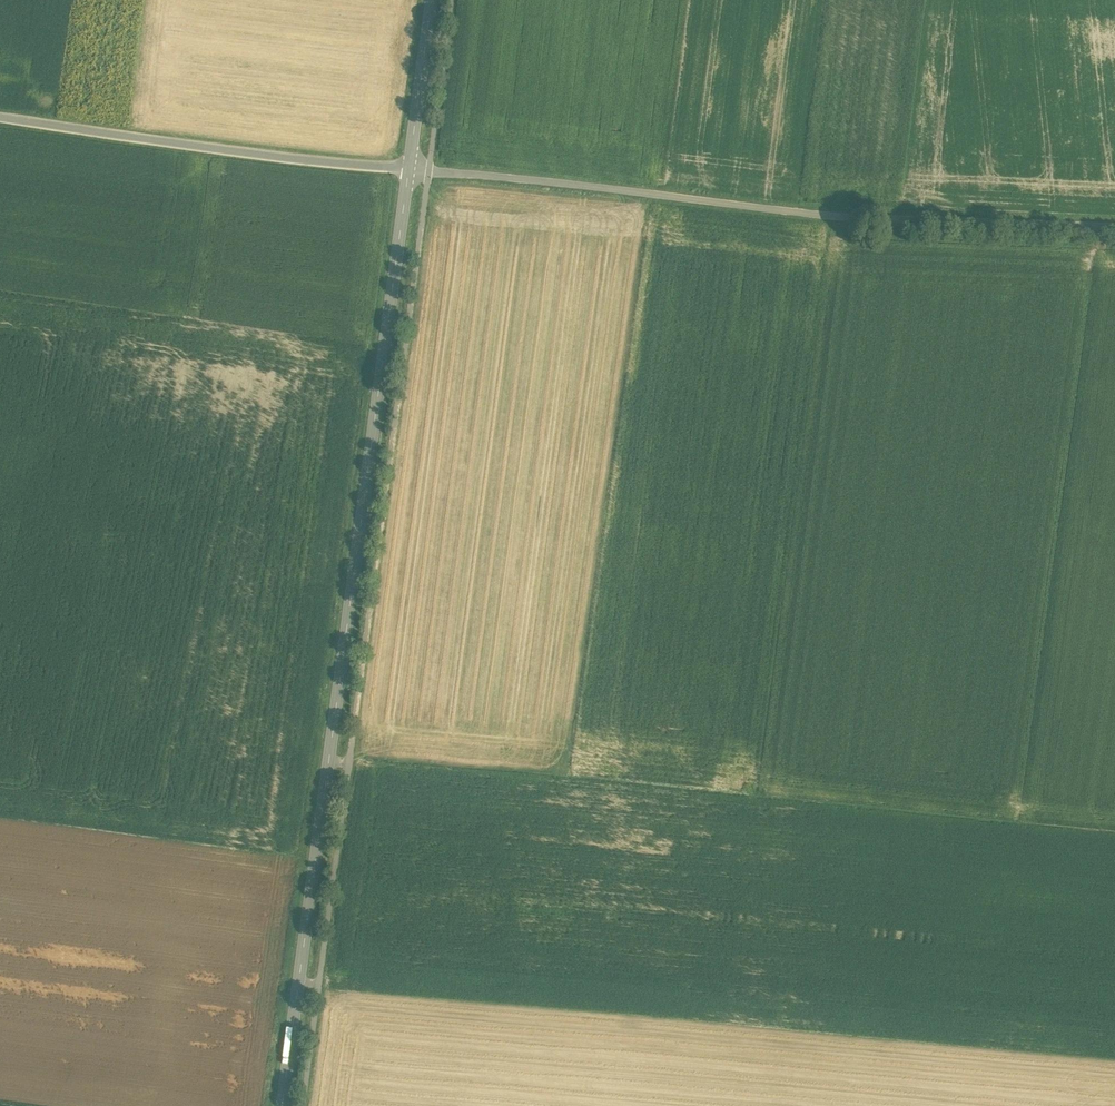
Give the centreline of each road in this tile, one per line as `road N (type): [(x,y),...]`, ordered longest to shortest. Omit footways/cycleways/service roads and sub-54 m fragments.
road 1 (tertiary): [(406,171),(282,1105)]
road 2 (unclassified): [(406,171),(855,212),(1114,225)]
road 3 (unclassified): [(406,171),(0,116)]
road 4 (tertiary): [(430,0),(406,171)]

